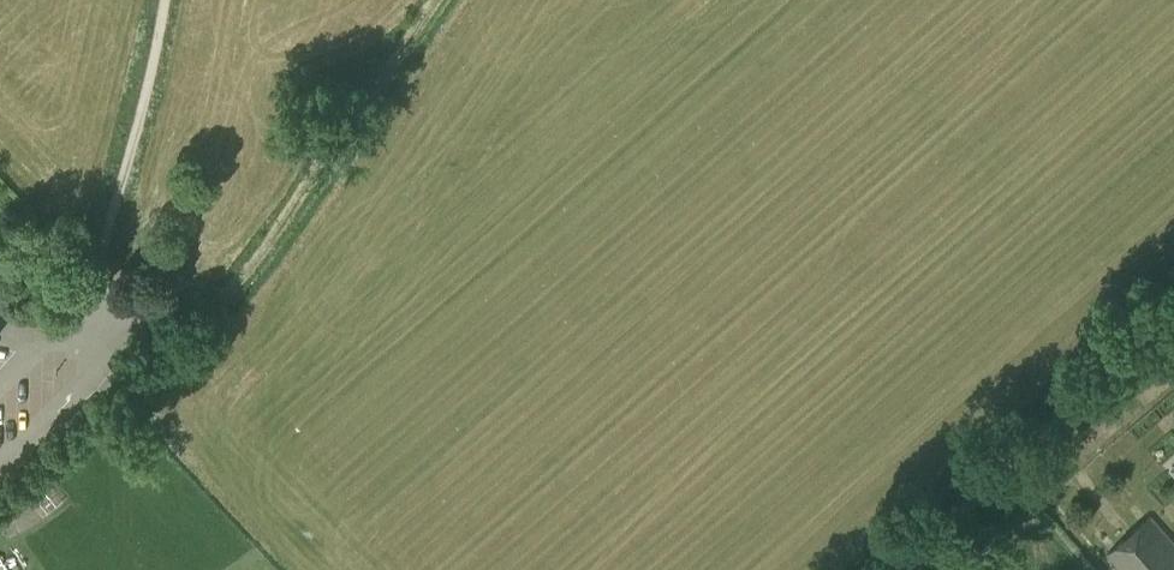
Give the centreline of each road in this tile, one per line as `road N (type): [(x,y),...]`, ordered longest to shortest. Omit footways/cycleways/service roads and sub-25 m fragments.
road 1 (unclassified): [(893,569),(1173,327)]

